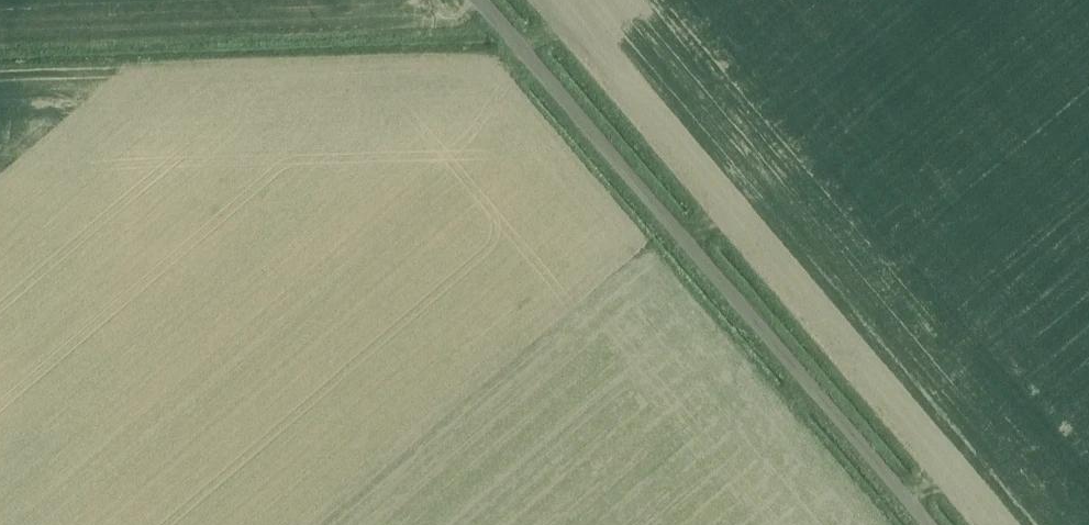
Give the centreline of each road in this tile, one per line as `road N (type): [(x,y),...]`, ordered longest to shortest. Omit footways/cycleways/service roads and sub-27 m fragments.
road 1 (track): [(921,524),(483,0)]

